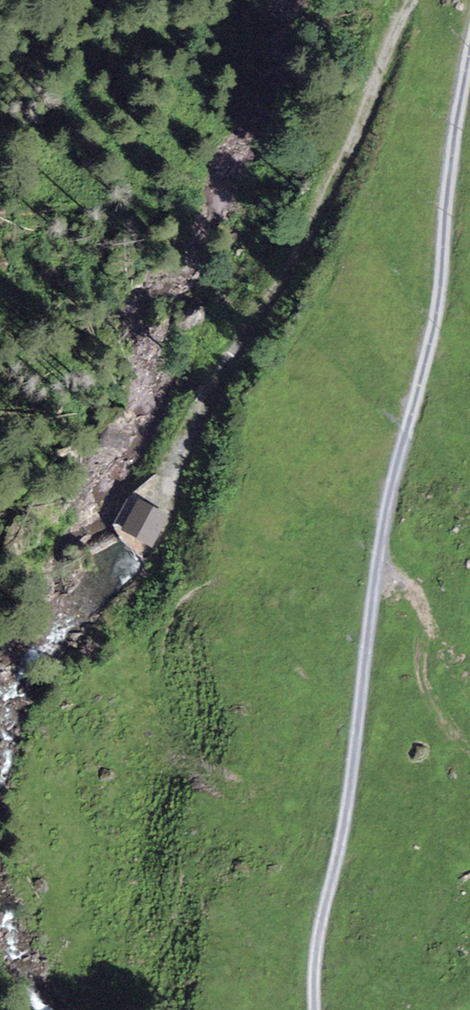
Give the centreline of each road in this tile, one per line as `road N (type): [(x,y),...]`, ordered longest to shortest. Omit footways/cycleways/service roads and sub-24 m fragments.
road 1 (track): [(413,0),(276,291),(158,494)]
road 2 (track): [(469,76),(450,171),(440,297),(379,563)]
road 3 (track): [(379,563),(348,811),(314,949),(317,1009)]
road 4 (track): [(469,747),(428,703),(422,617),(403,579),(379,563)]

